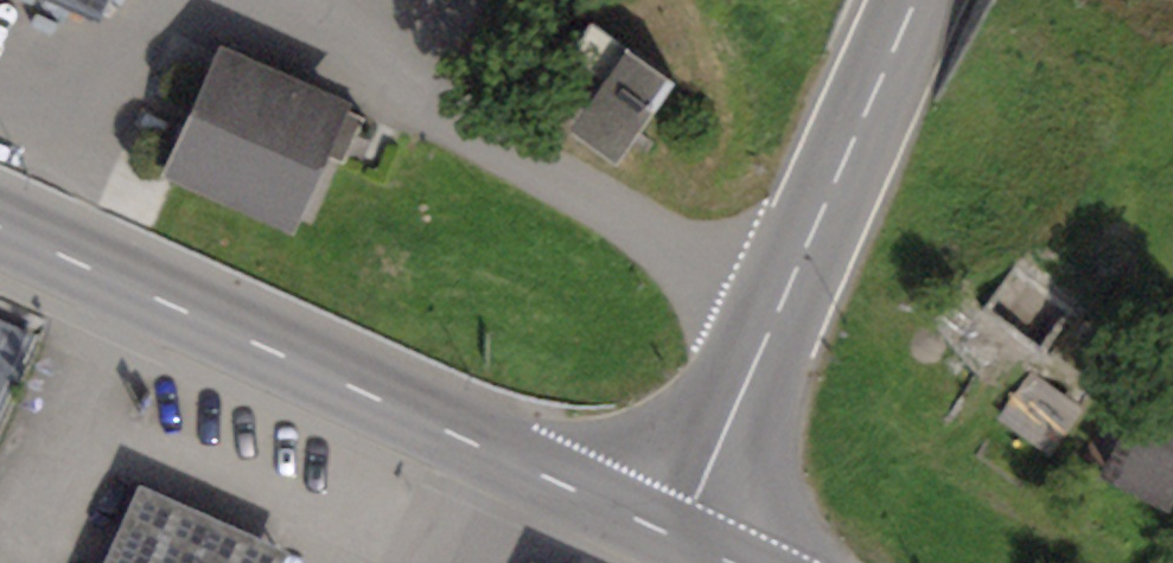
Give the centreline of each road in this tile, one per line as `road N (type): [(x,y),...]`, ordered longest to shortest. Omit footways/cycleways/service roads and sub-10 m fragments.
road 1 (tertiary): [(676,537),(0,227)]
road 2 (tertiary): [(676,537),(924,0)]

